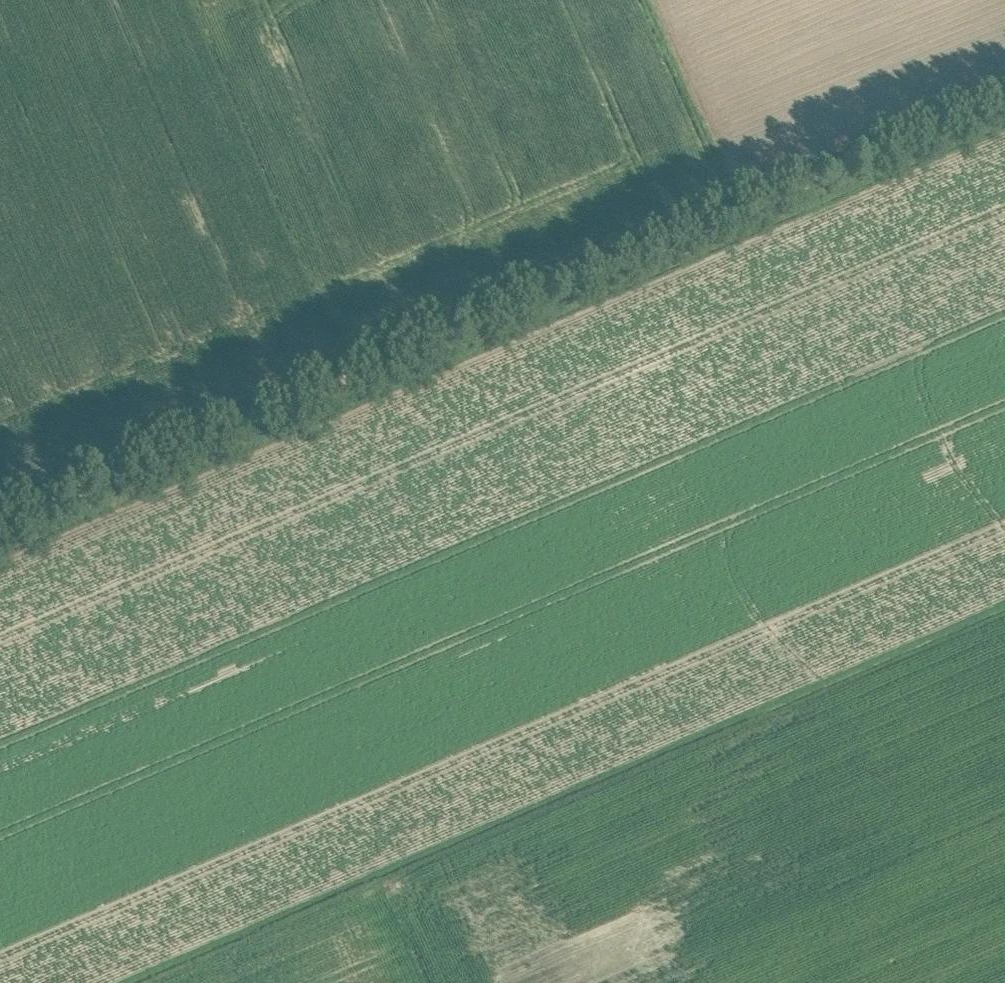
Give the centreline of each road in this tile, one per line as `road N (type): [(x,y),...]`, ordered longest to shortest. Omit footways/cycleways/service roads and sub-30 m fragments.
road 1 (track): [(0,532),(1004,104)]

